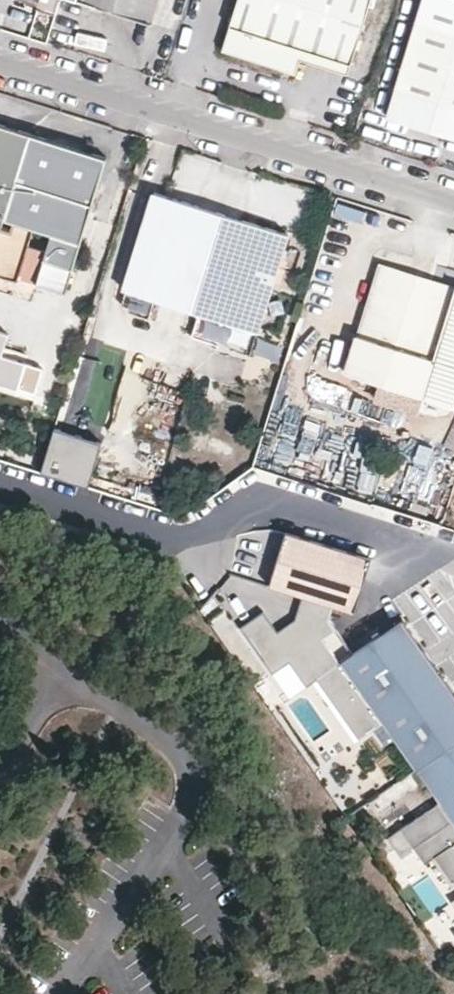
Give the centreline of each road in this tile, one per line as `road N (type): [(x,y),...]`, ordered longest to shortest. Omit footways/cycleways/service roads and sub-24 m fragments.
road 1 (residential): [(453,205),(0,61)]

